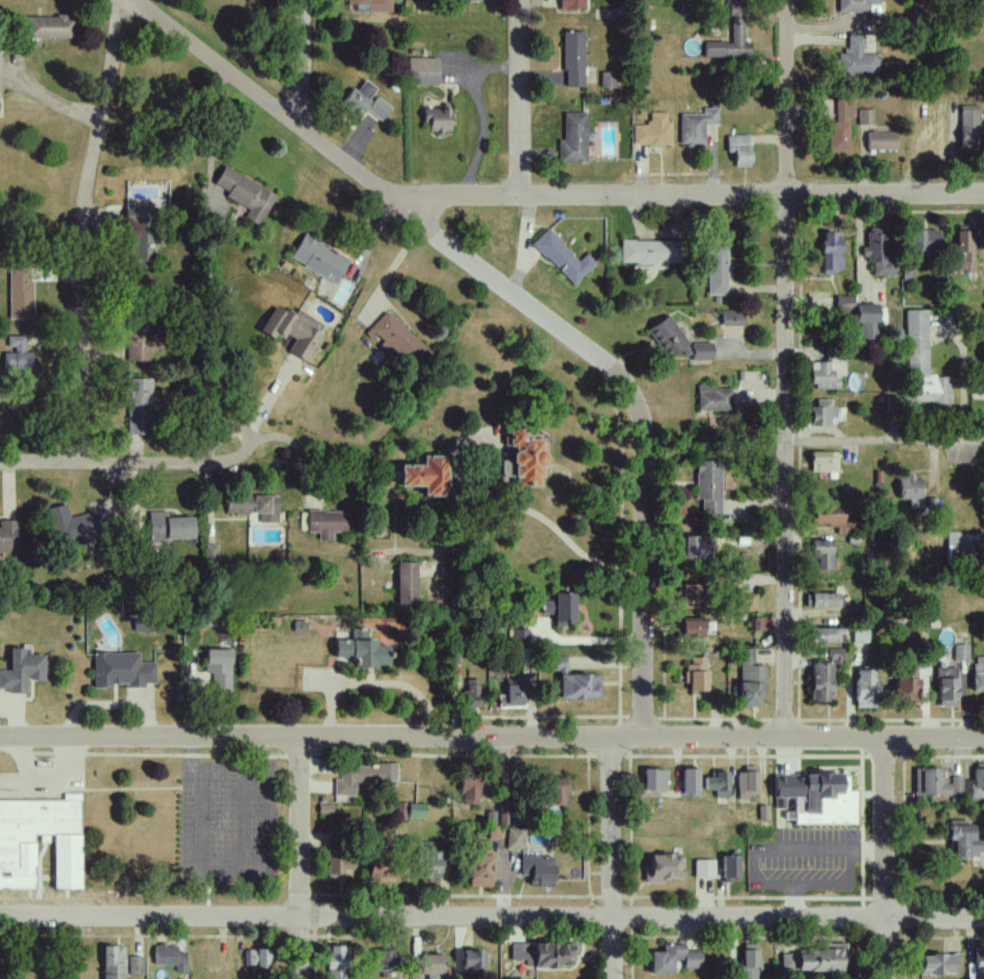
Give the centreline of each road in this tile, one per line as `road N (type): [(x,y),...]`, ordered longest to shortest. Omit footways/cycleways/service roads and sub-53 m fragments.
road 1 (residential): [(983,739),(0,738)]
road 2 (residential): [(983,918),(0,918)]
road 3 (residential): [(645,738),(643,437),(630,396),(592,357),(133,0)]
road 4 (residential): [(787,737),(790,0)]
road 5 (residential): [(983,195),(390,196)]
road 6 (residential): [(116,0),(115,71),(87,190),(81,461)]
road 7 (residential): [(614,978),(612,737)]
road 8 (residential): [(302,978),(300,737)]
road 9 (residential): [(886,978),(885,739)]
road 10 (residential): [(235,454),(0,461)]
road 11 (residential): [(519,0),(520,196)]
road 12 (residential): [(983,440),(790,440)]
road 13 (residential): [(303,127),(305,0)]

